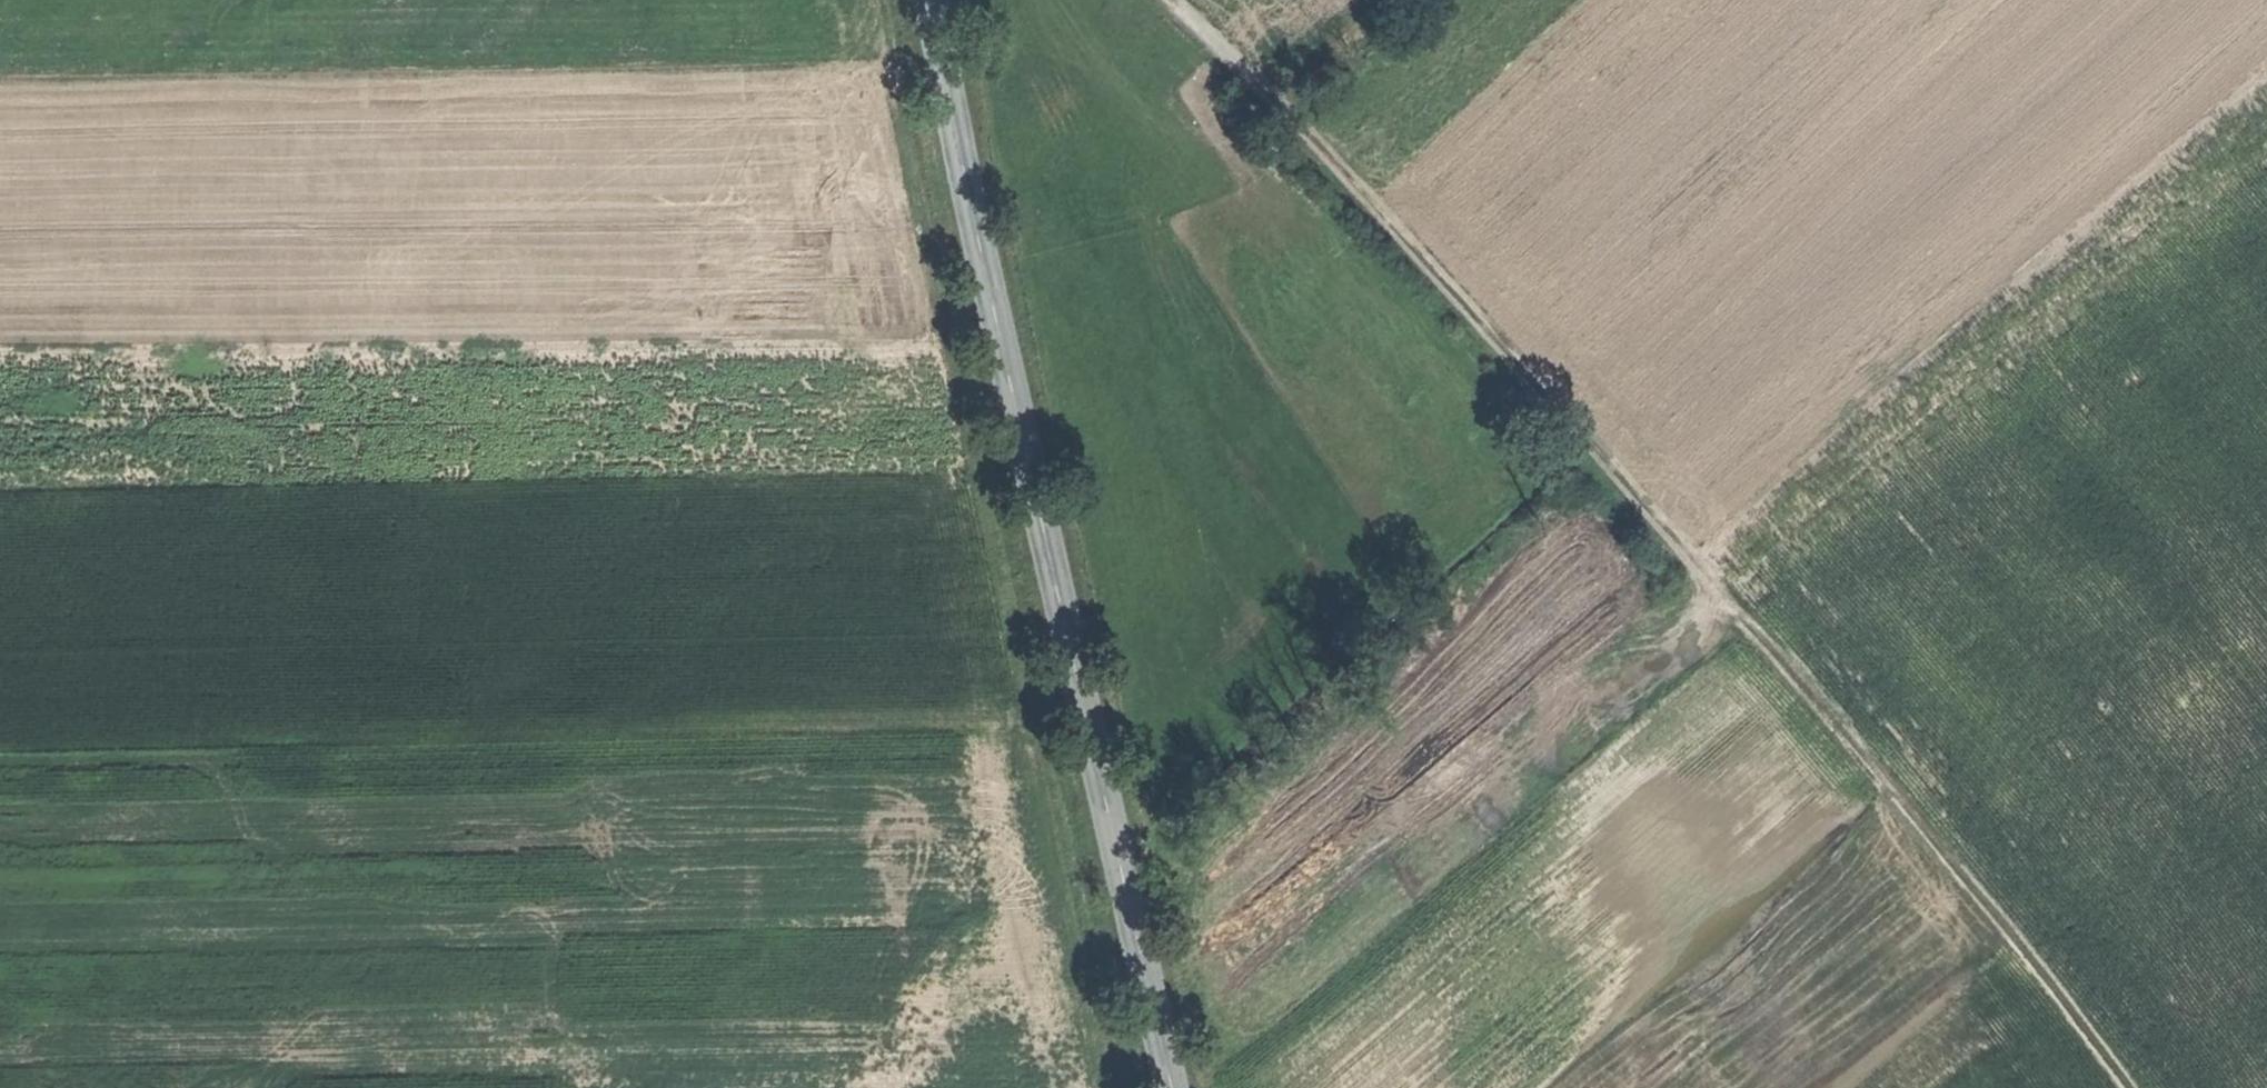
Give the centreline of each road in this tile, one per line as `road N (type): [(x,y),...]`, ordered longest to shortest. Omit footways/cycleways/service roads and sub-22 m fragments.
road 1 (track): [(1172,0),(1284,108),(1734,592),(2055,975),(2136,1087)]
road 2 (secondary): [(1168,1087),(932,0)]

